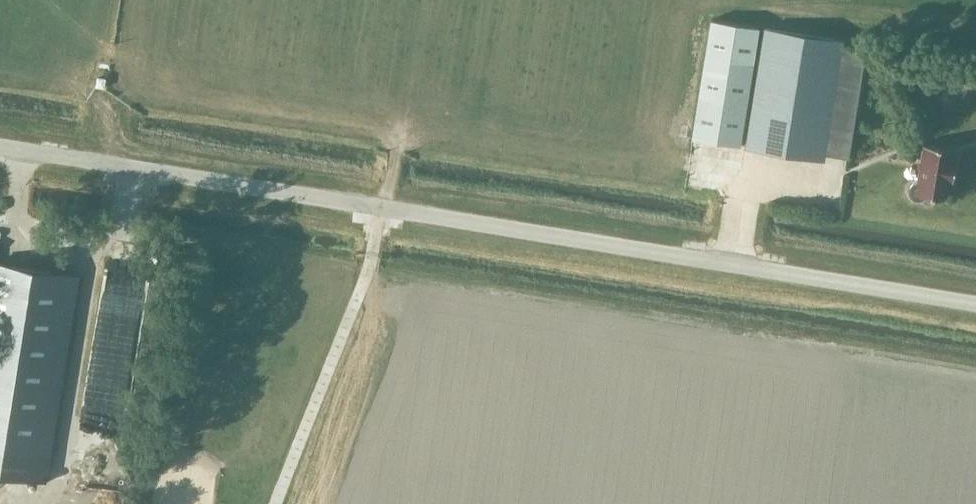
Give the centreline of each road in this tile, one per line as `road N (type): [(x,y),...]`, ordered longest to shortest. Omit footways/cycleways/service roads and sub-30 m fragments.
road 1 (unclassified): [(0,154),(975,316)]

